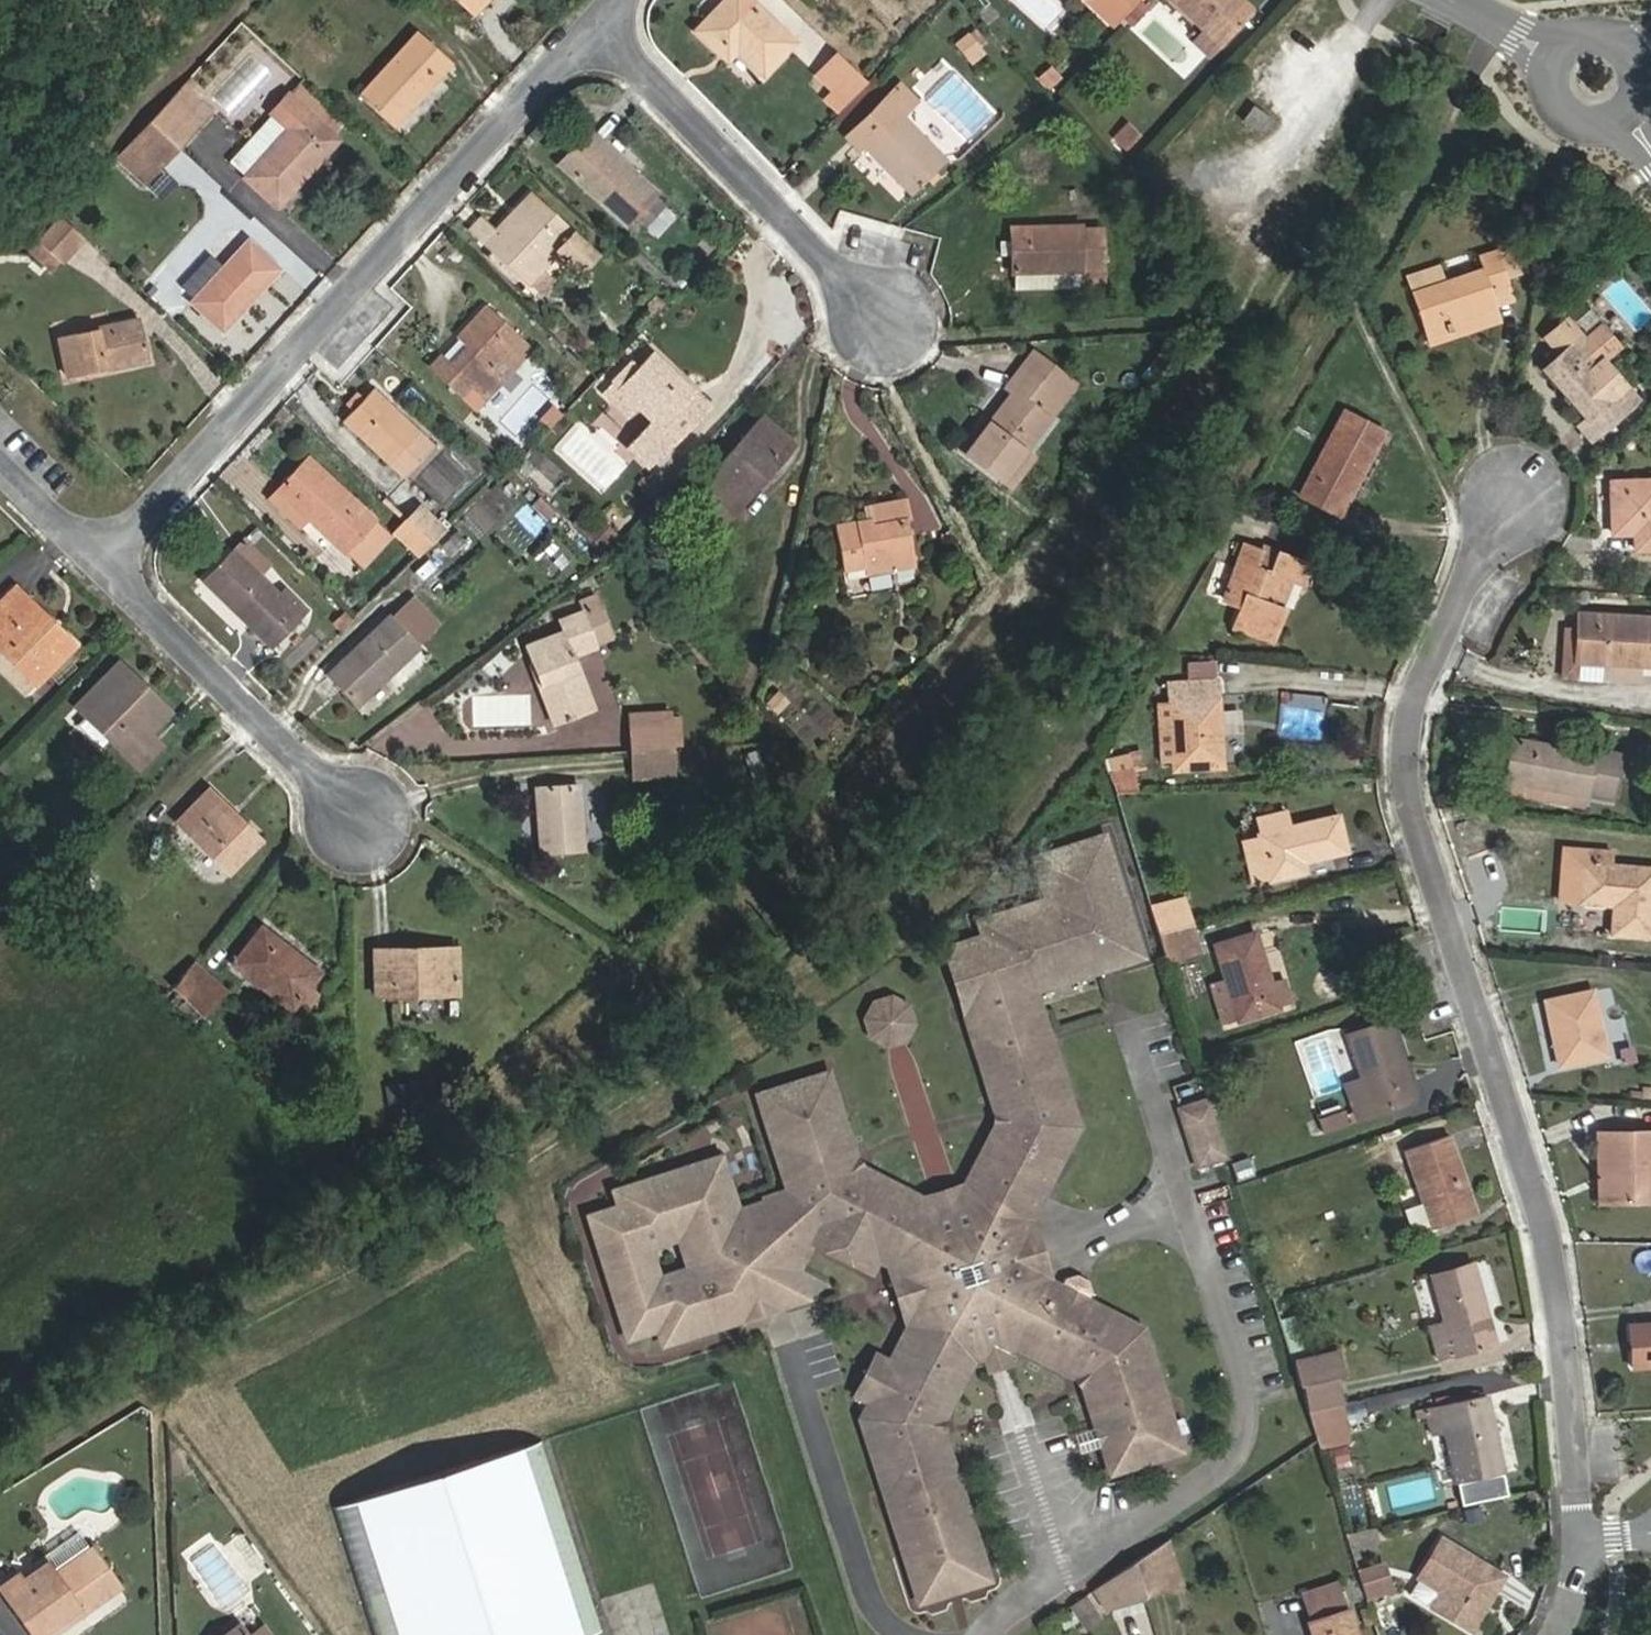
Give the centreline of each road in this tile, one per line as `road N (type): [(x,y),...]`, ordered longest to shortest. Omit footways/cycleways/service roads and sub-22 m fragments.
road 1 (residential): [(1514,500),(1423,680),(1407,779),(1469,953),(1564,1293),(1586,1541)]
road 2 (residential): [(109,564),(597,31)]
road 3 (residential): [(597,31),(882,322)]
road 4 (residential): [(109,564),(358,816)]
road 5 (residential): [(244,0),(111,143)]
road 6 (residential): [(0,453),(109,564)]
road 7 (tertiary): [(1547,55),(1544,87),(1561,115),(1591,126),(1623,117)]

